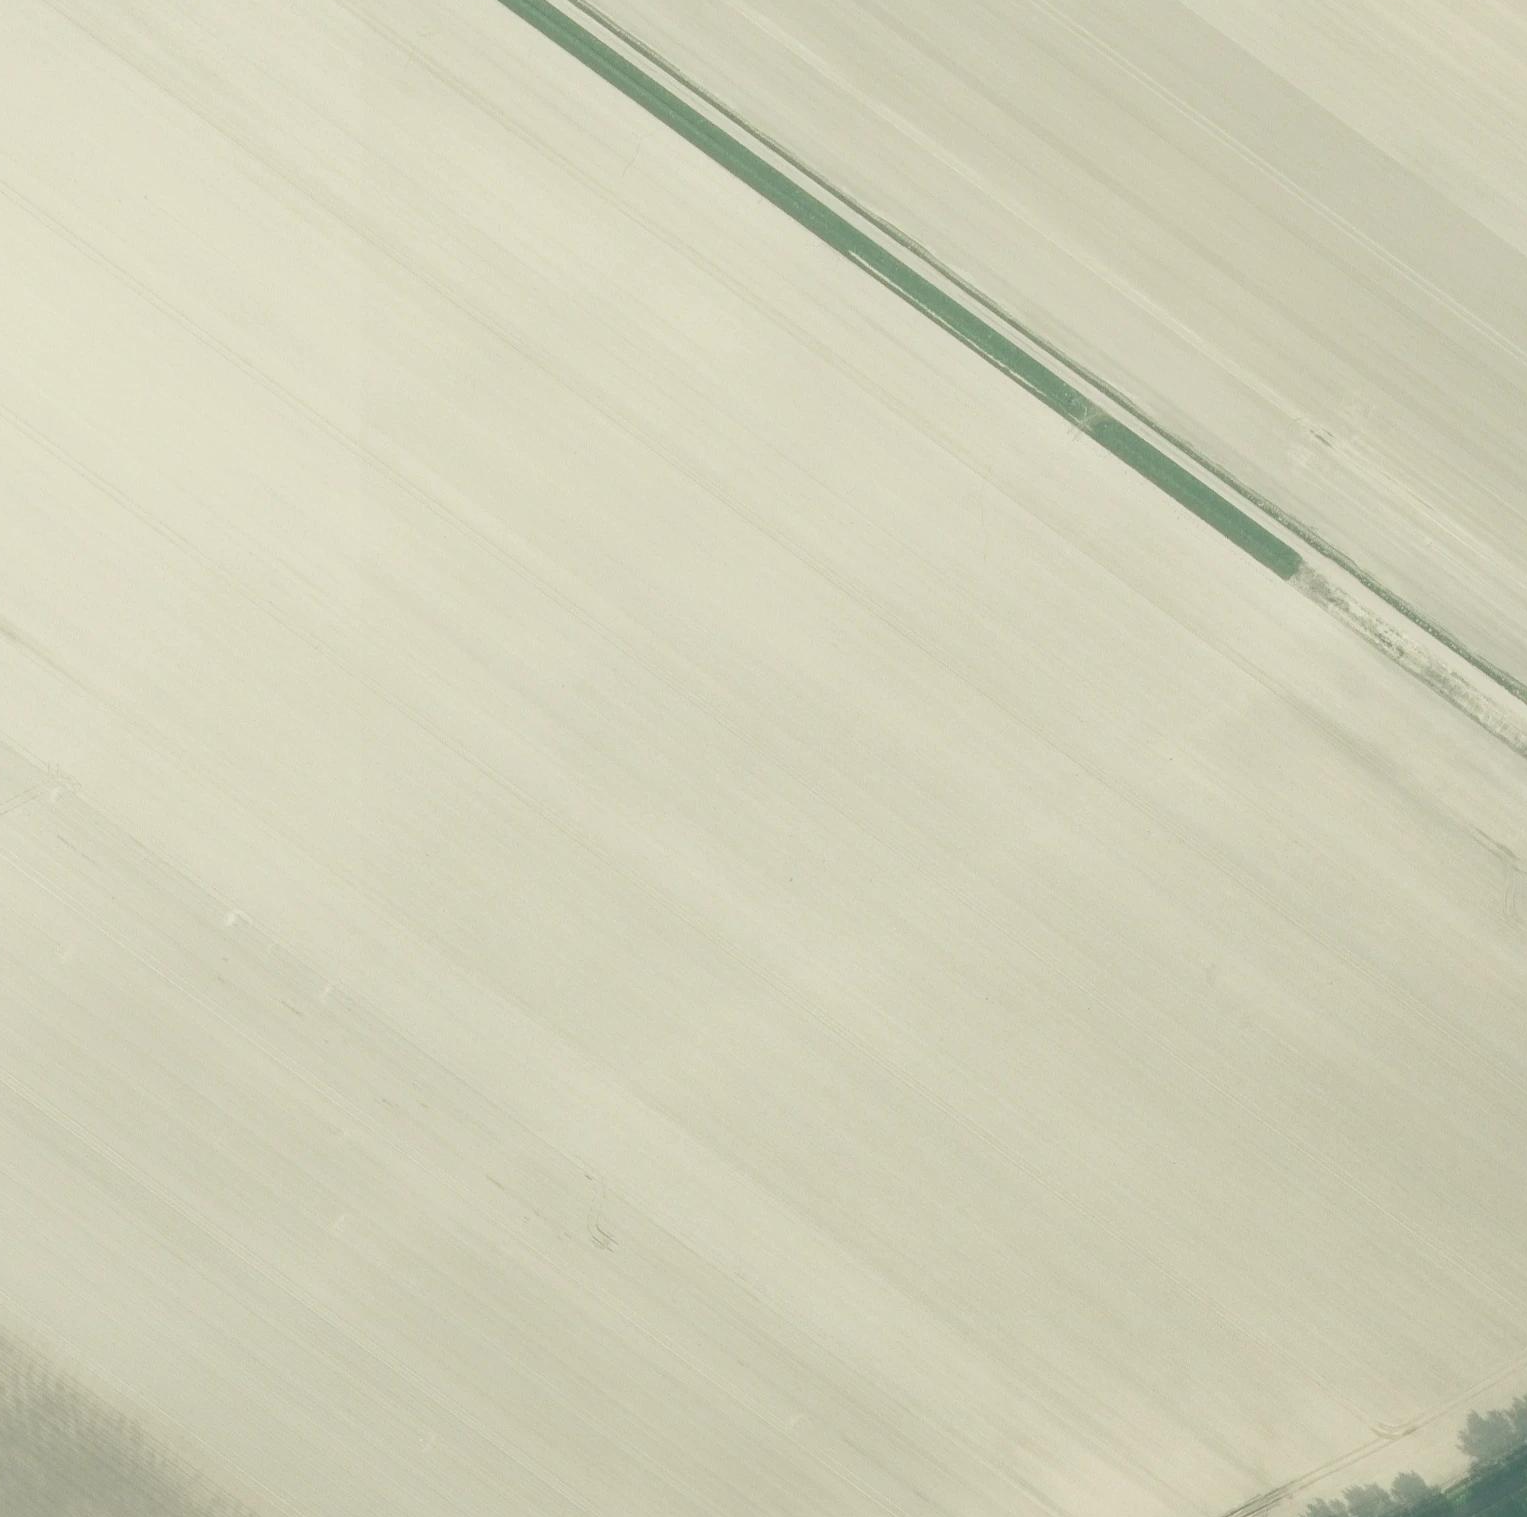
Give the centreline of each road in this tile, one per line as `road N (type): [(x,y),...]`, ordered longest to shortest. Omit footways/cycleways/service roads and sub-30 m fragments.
road 1 (track): [(1526,714),(555,0)]

